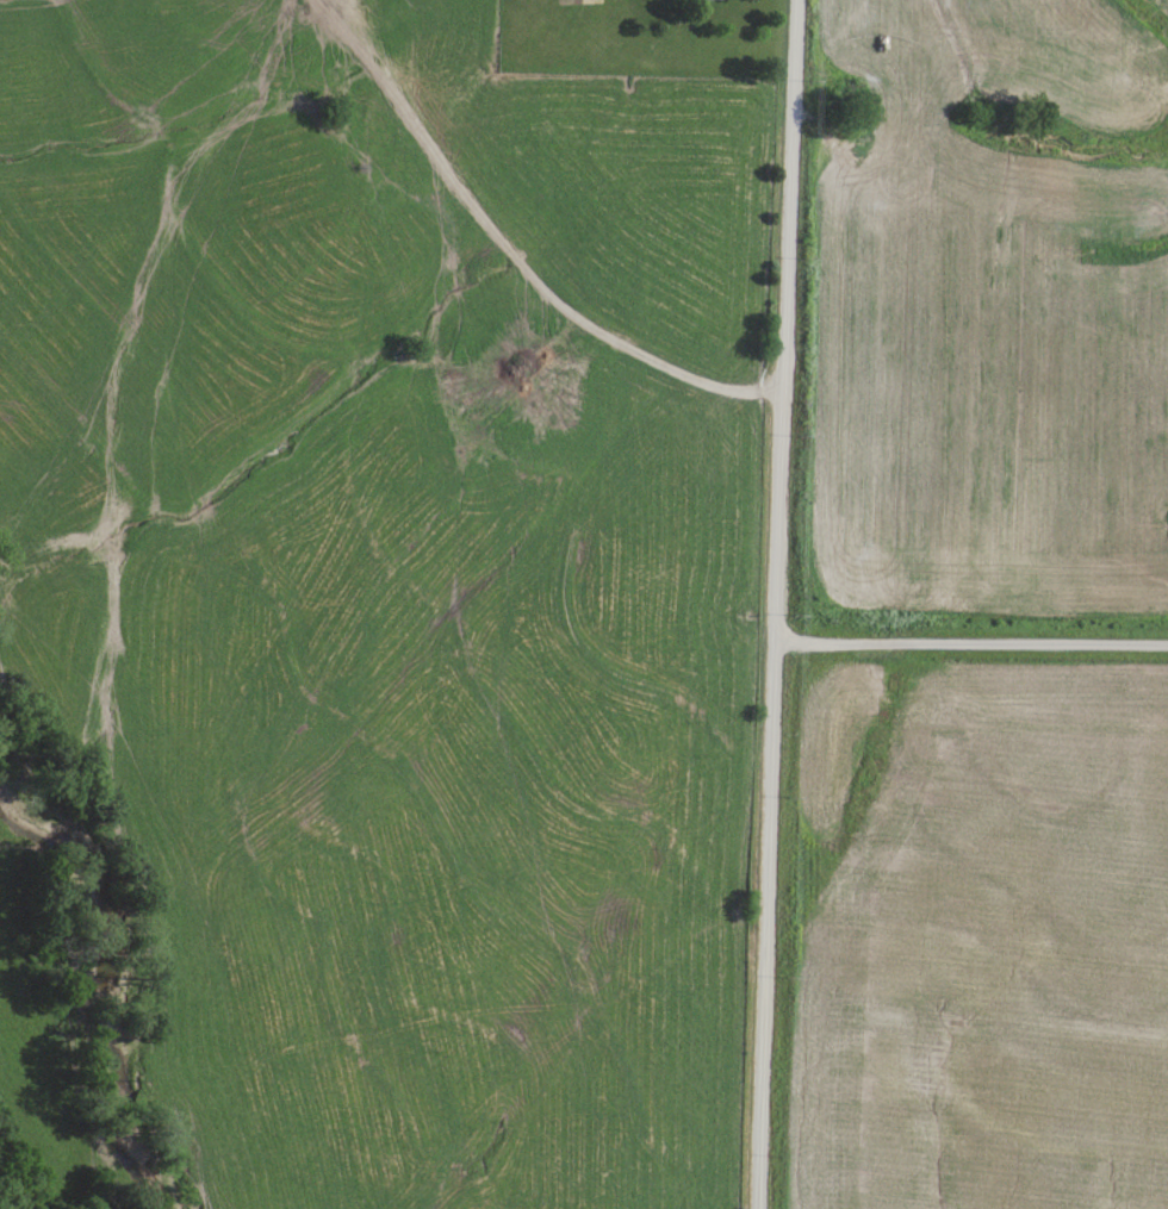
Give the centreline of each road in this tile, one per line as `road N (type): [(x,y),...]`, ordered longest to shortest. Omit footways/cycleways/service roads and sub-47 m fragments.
road 1 (residential): [(754,1208),(793,0)]
road 2 (residential): [(1167,648),(769,648)]

